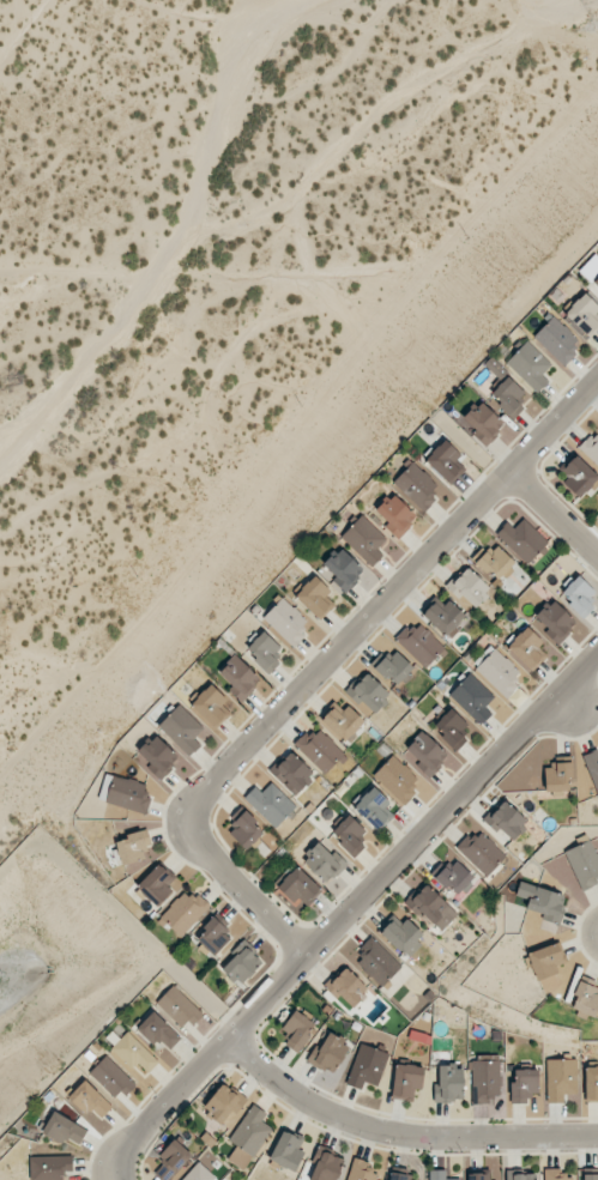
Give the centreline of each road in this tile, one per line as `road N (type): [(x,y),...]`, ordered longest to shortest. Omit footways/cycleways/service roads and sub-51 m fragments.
road 1 (residential): [(597,649),(125,1150),(123,1179)]
road 2 (residential): [(597,382),(198,804),(192,821)]
road 3 (residential): [(597,1138),(419,1138),(358,1125),(301,1099),(230,1037)]
road 4 (residential): [(192,821),(194,840),(310,952)]

